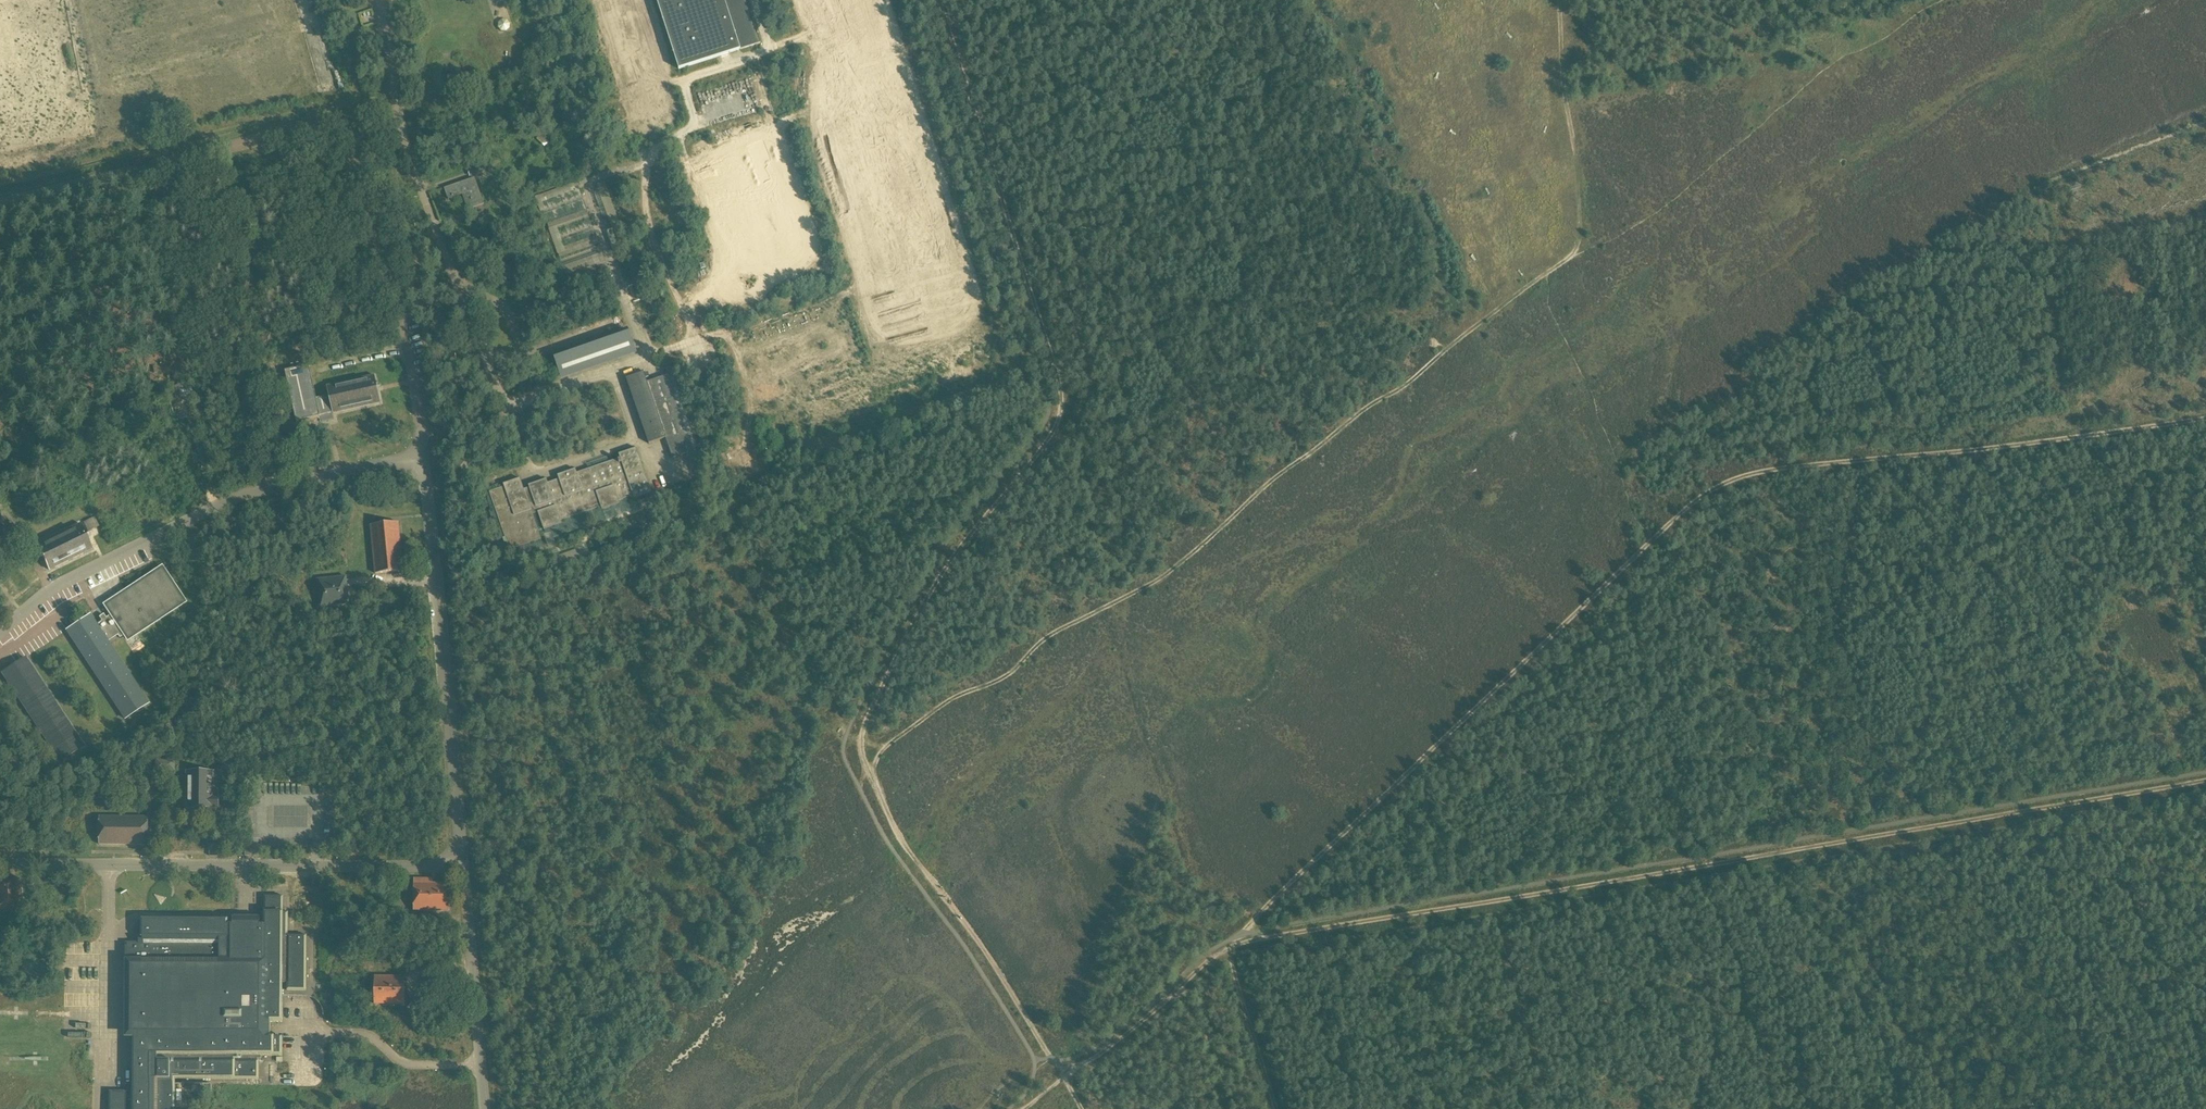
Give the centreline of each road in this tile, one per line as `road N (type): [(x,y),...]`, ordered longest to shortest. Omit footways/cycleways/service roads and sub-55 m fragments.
road 1 (track): [(1227,950),(1710,488),(1807,465),(2205,418)]
road 2 (track): [(1559,0),(1582,246),(1272,480),(1184,560),(1040,642),(1003,678),(937,709),(867,772)]
road 3 (track): [(1227,950),(2205,780)]
road 4 (track): [(939,0),(1060,408),(1049,441),(966,538),(918,613),(862,730),(867,772)]
road 5 (track): [(867,772),(897,833),(1064,1078)]
road 6 (track): [(1064,1078),(1227,950)]
road 7 (track): [(695,340),(655,243),(646,162)]
road 8 (track): [(686,456),(748,424),(733,343),(723,334),(707,336)]
road 9 (track): [(1276,1108),(1227,950)]

